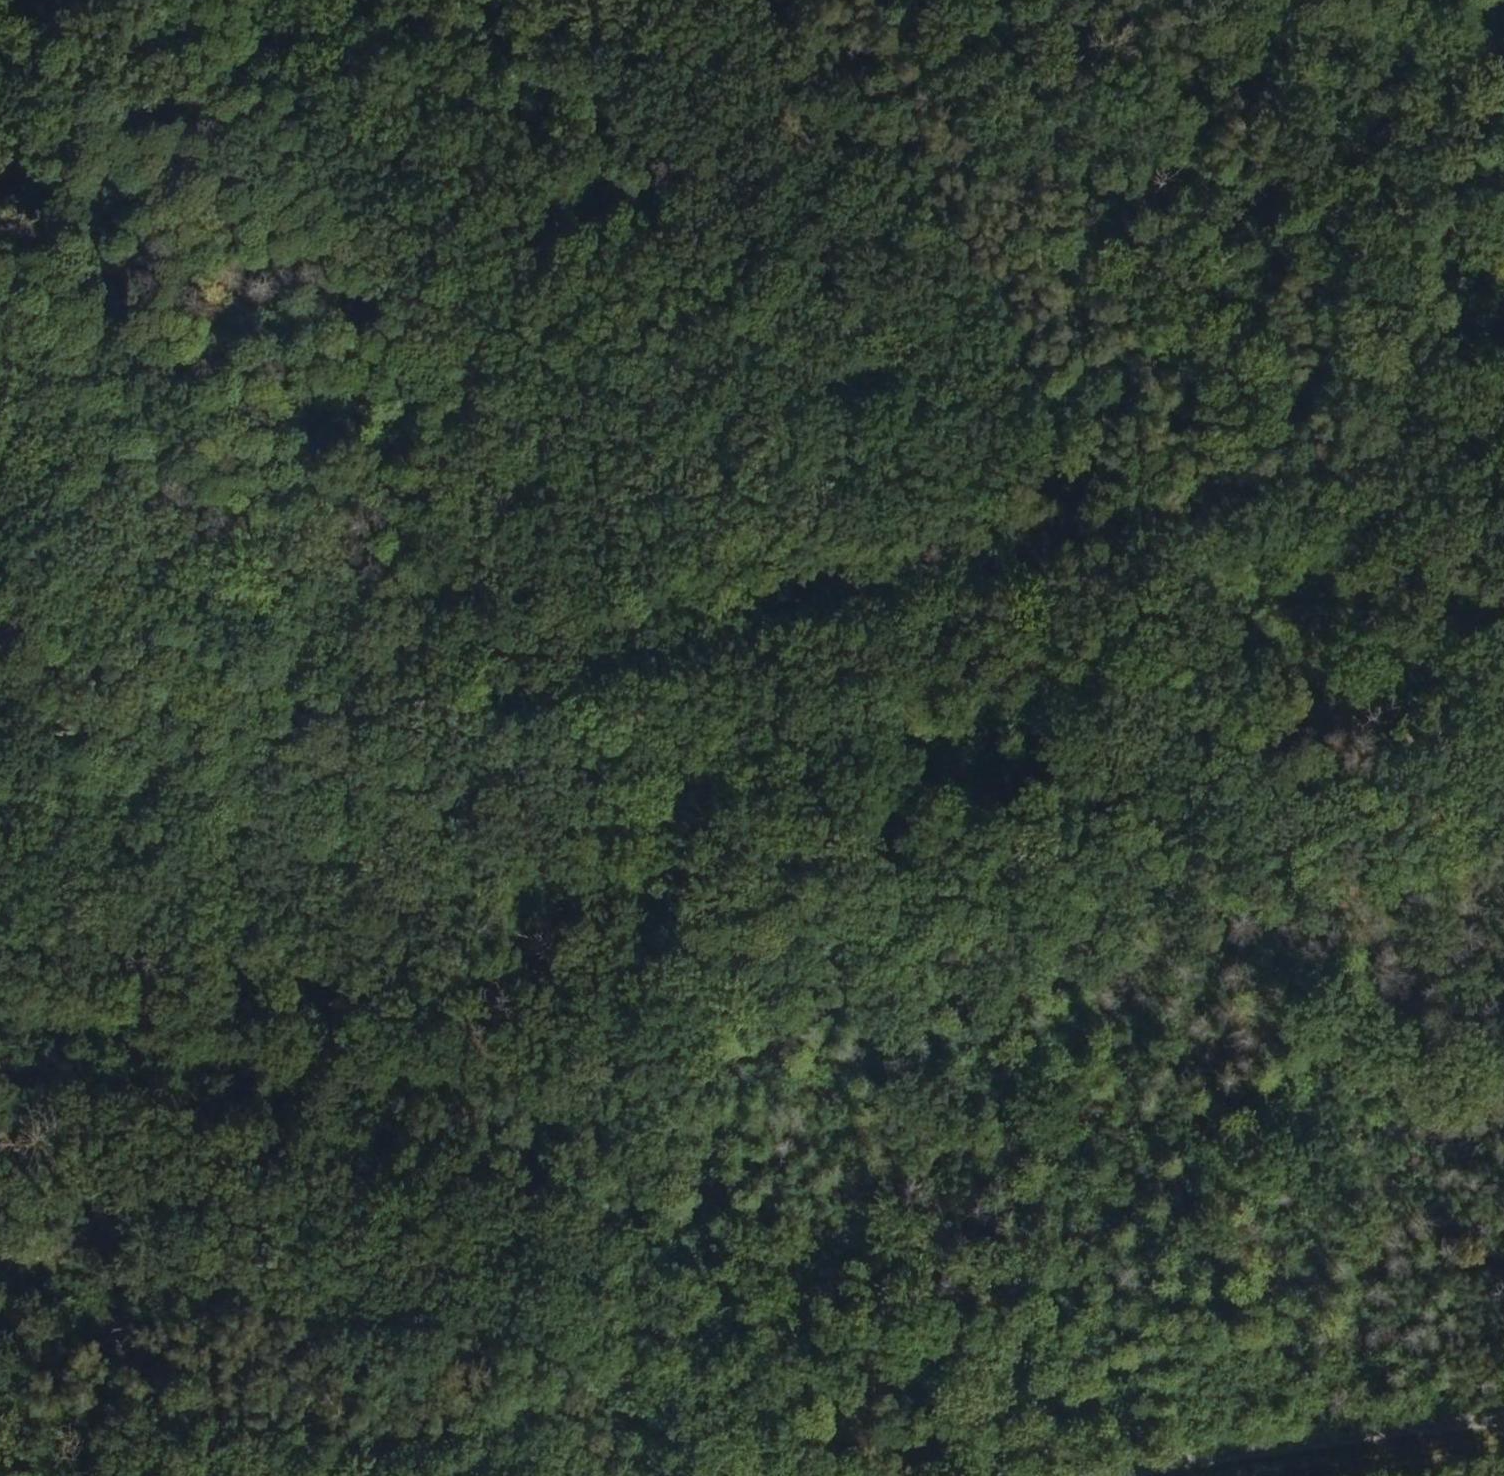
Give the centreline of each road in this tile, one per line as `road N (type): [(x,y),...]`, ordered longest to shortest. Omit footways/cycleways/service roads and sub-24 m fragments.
road 1 (unclassified): [(1503,1442),(1364,1453),(1255,1475)]

